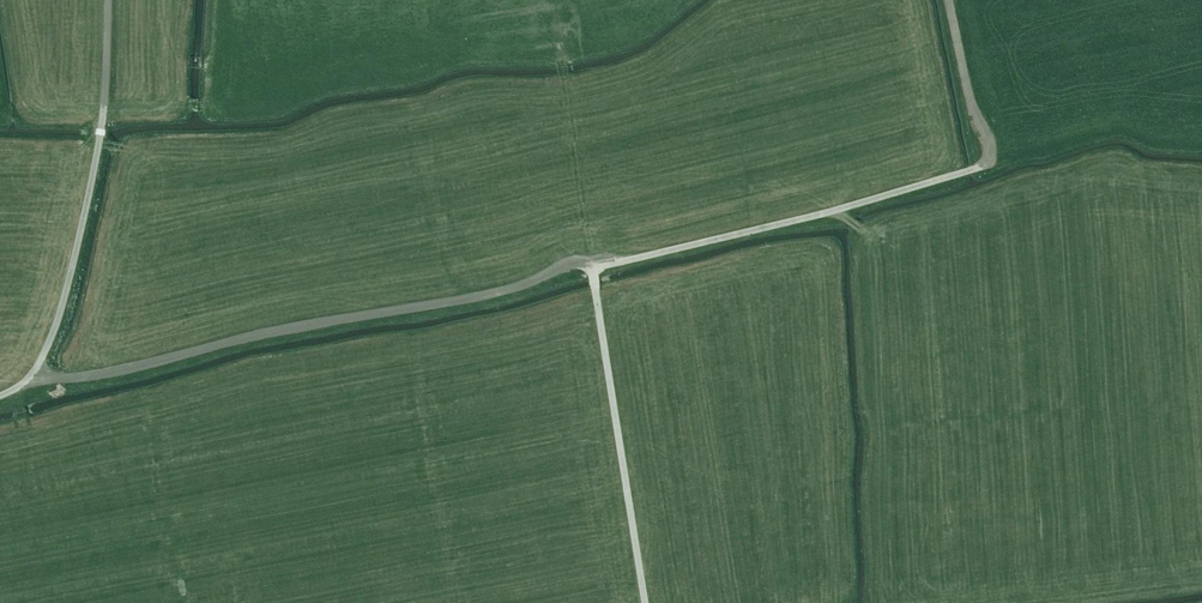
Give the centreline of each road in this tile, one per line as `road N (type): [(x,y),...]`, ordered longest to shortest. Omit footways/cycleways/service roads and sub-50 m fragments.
road 1 (unclassified): [(0,395),(33,373),(64,298),(103,126),(108,0)]

